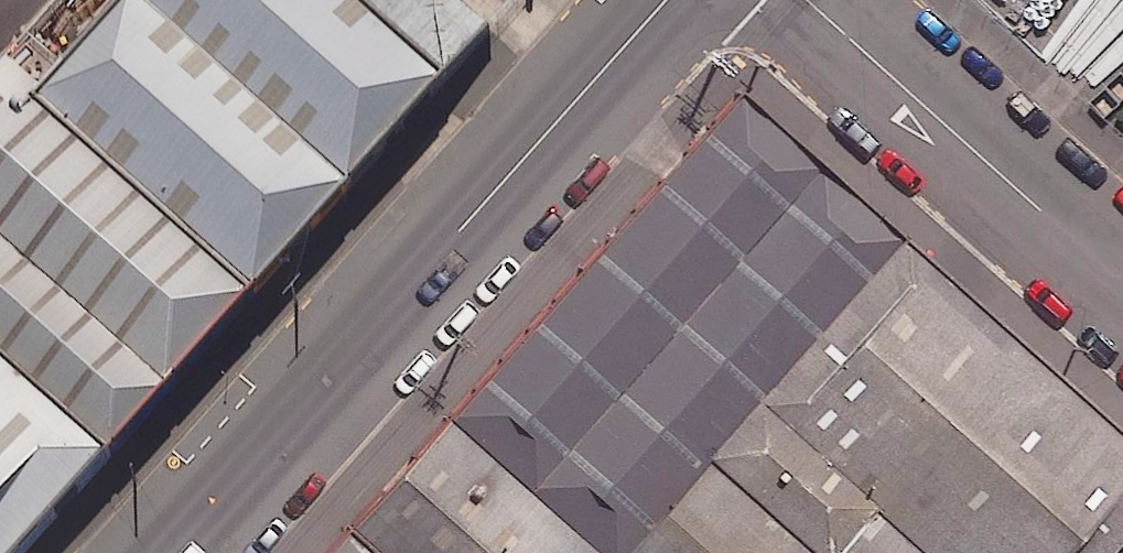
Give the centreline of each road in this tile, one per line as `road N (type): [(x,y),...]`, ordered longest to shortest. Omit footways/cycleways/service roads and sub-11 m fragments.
road 1 (tertiary): [(672,0),(172,552)]
road 2 (unclassified): [(805,0),(1122,282)]

